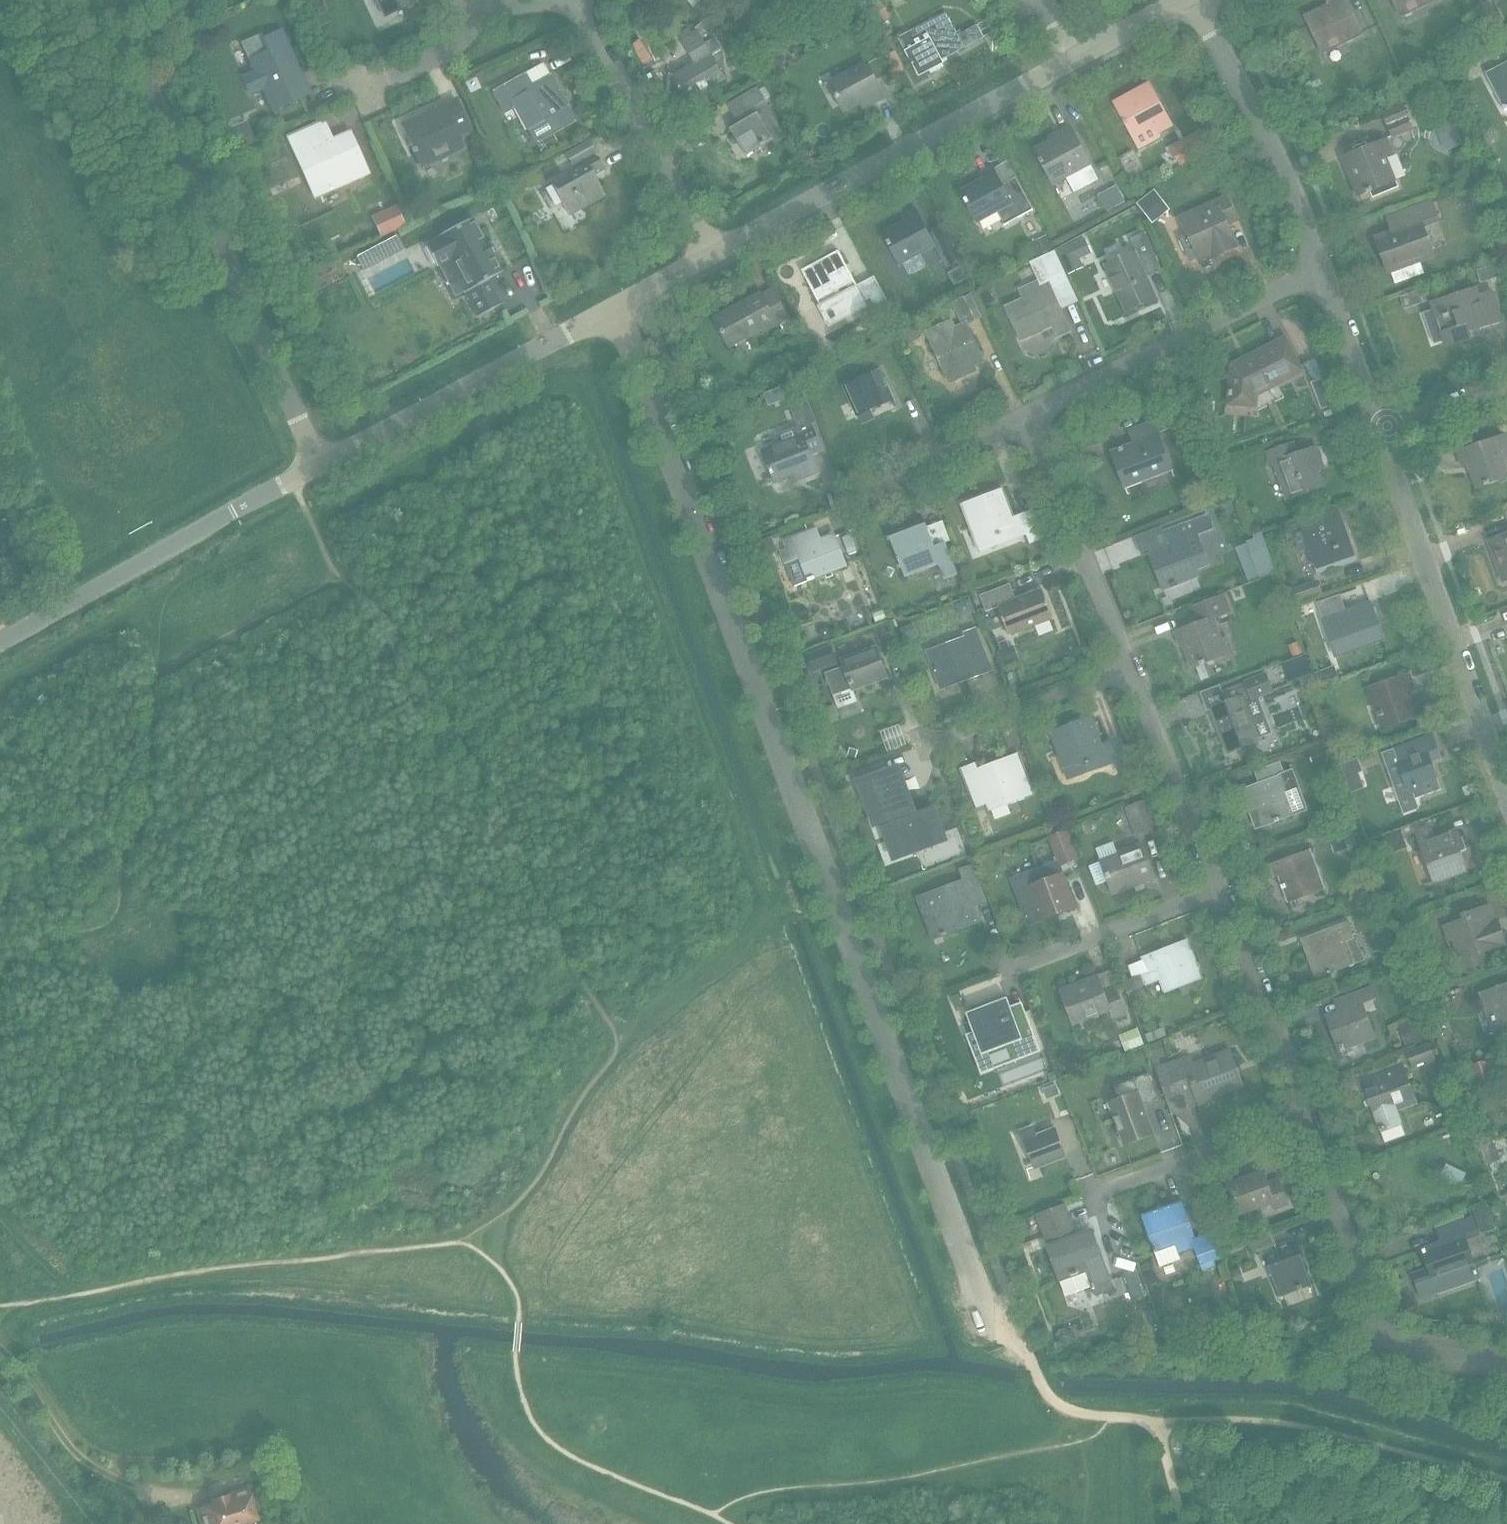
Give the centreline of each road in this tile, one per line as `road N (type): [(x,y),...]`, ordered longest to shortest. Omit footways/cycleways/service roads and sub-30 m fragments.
road 1 (unclassified): [(994,1337),(616,307)]
road 2 (residential): [(318,463),(108,0)]
road 3 (tertiary): [(711,252),(1073,57)]
road 4 (residential): [(1506,796),(1376,429)]
road 5 (residential): [(1506,1369),(1414,1357),(1378,1338),(1310,1116)]
road 6 (tertiary): [(0,641),(318,463)]
road 7 (tertiary): [(318,463),(616,307)]
road 8 (residential): [(1026,416),(1321,267)]
road 9 (residential): [(1321,267),(1283,172),(1195,0)]
road 10 (residential): [(711,252),(573,0)]
road 11 (residential): [(1130,667),(1026,416)]
road 12 (residential): [(1310,1116),(1223,890)]
road 13 (residential): [(1223,890),(1130,667)]
road 14 (residential): [(1009,967),(1223,890)]
road 15 (residential): [(1097,1190),(1310,1116)]
road 16 (residential): [(924,739),(1130,667)]
road 17 (residential): [(838,508),(1026,416)]
road 18 (residential): [(1376,429),(1321,267)]
road 19 (residential): [(481,8),(429,61),(354,95)]
road 20 (residential): [(1376,429),(1506,385)]
road 21 (tertiary): [(1073,57),(1182,0)]

